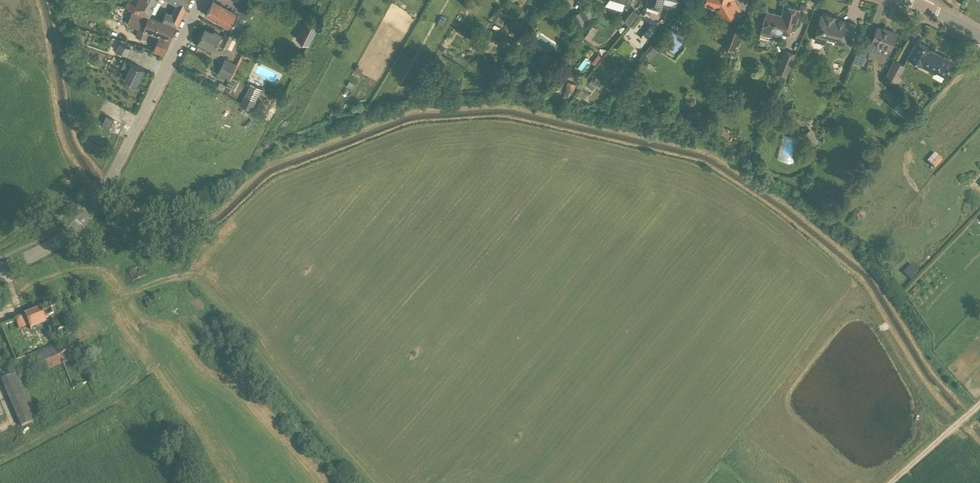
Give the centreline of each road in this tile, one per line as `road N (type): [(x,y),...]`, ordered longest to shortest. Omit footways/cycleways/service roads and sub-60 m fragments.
road 1 (residential): [(105,189),(198,0)]
road 2 (unclassified): [(0,269),(68,234),(105,189)]
road 3 (track): [(891,482),(979,402)]

